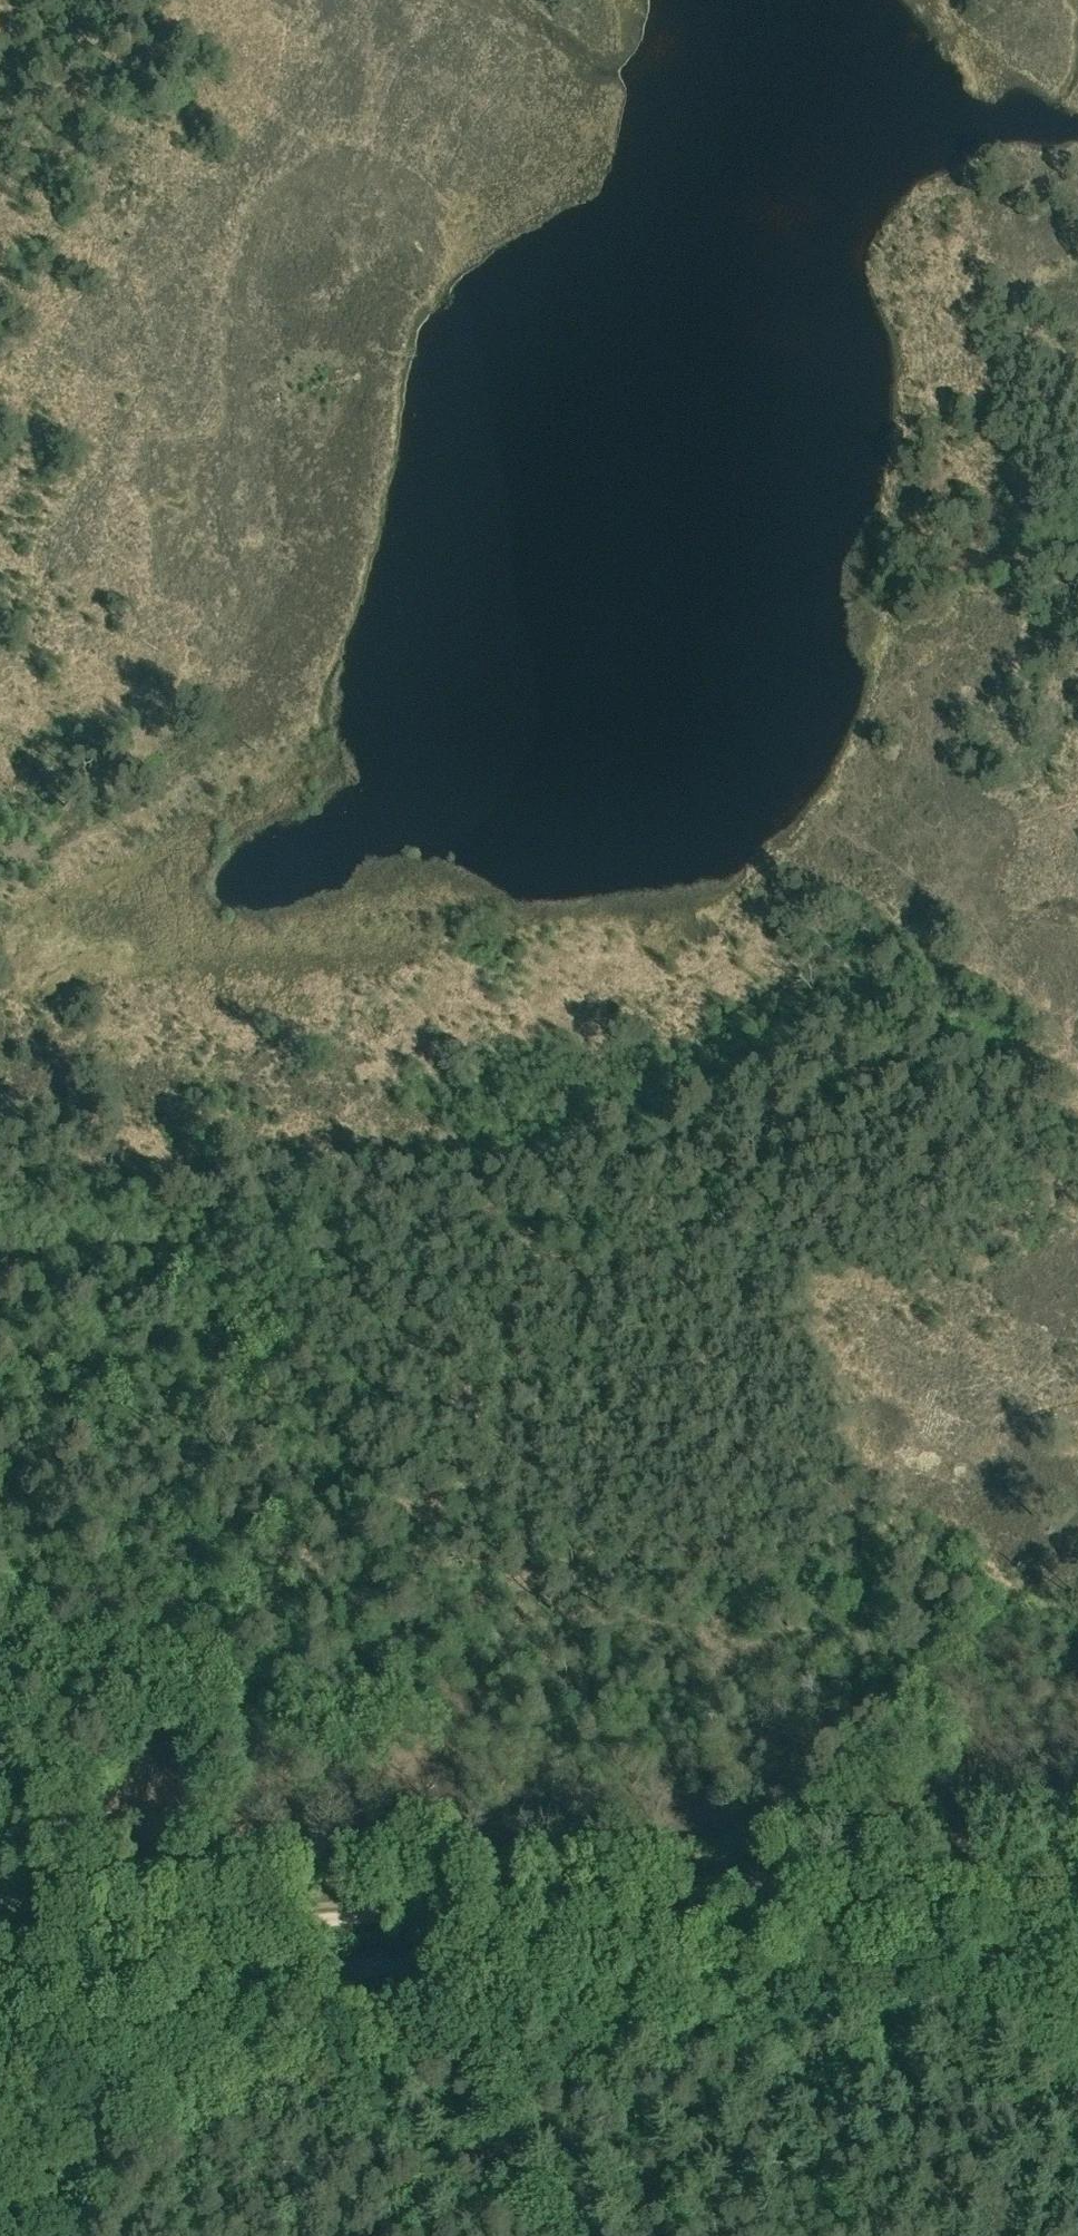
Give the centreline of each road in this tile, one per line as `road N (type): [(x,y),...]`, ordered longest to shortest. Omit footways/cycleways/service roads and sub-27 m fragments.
road 1 (track): [(1077,1861),(0,1941)]

